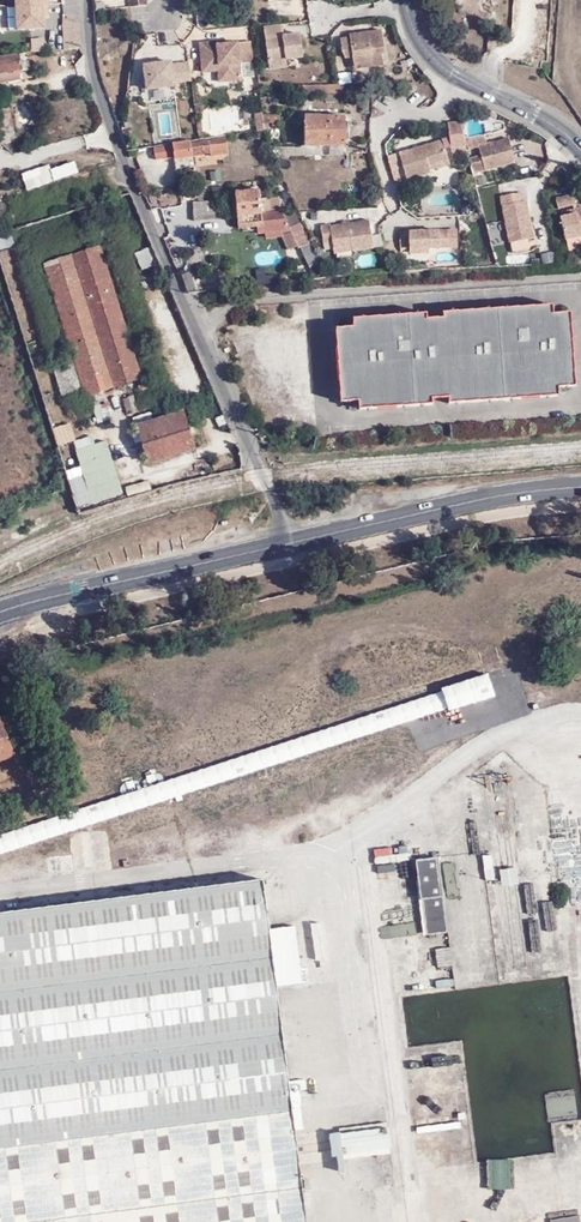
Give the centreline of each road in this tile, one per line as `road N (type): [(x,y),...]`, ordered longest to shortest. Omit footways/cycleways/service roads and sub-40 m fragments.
road 1 (unclassified): [(292,541),(100,92),(88,0)]
road 2 (secondary): [(292,541),(0,611)]
road 3 (secondary): [(580,488),(490,498),(292,541)]
road 4 (secondary): [(406,0),(416,38),(437,64),(553,124),(580,151)]

